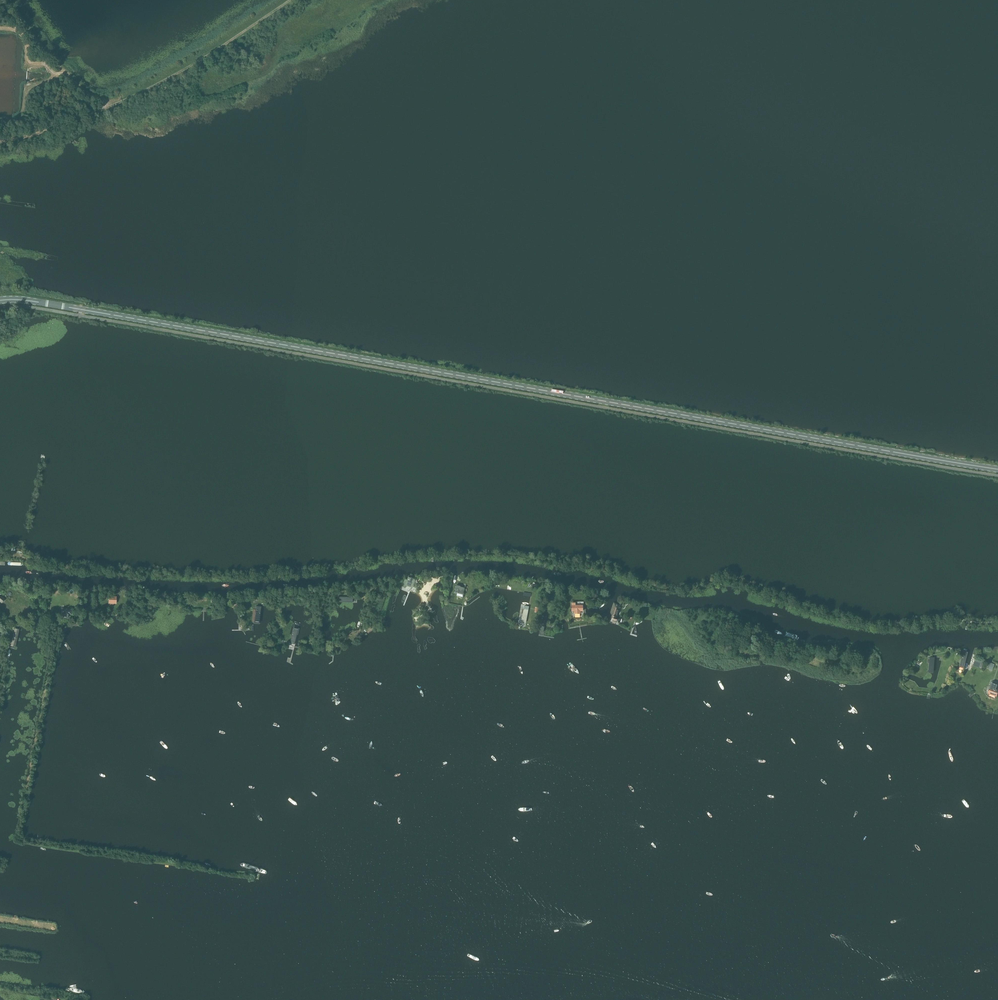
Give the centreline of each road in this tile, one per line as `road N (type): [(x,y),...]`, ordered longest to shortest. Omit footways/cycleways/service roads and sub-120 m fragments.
road 1 (secondary): [(997,469),(0,301)]
road 2 (track): [(12,6),(72,80),(107,105)]

